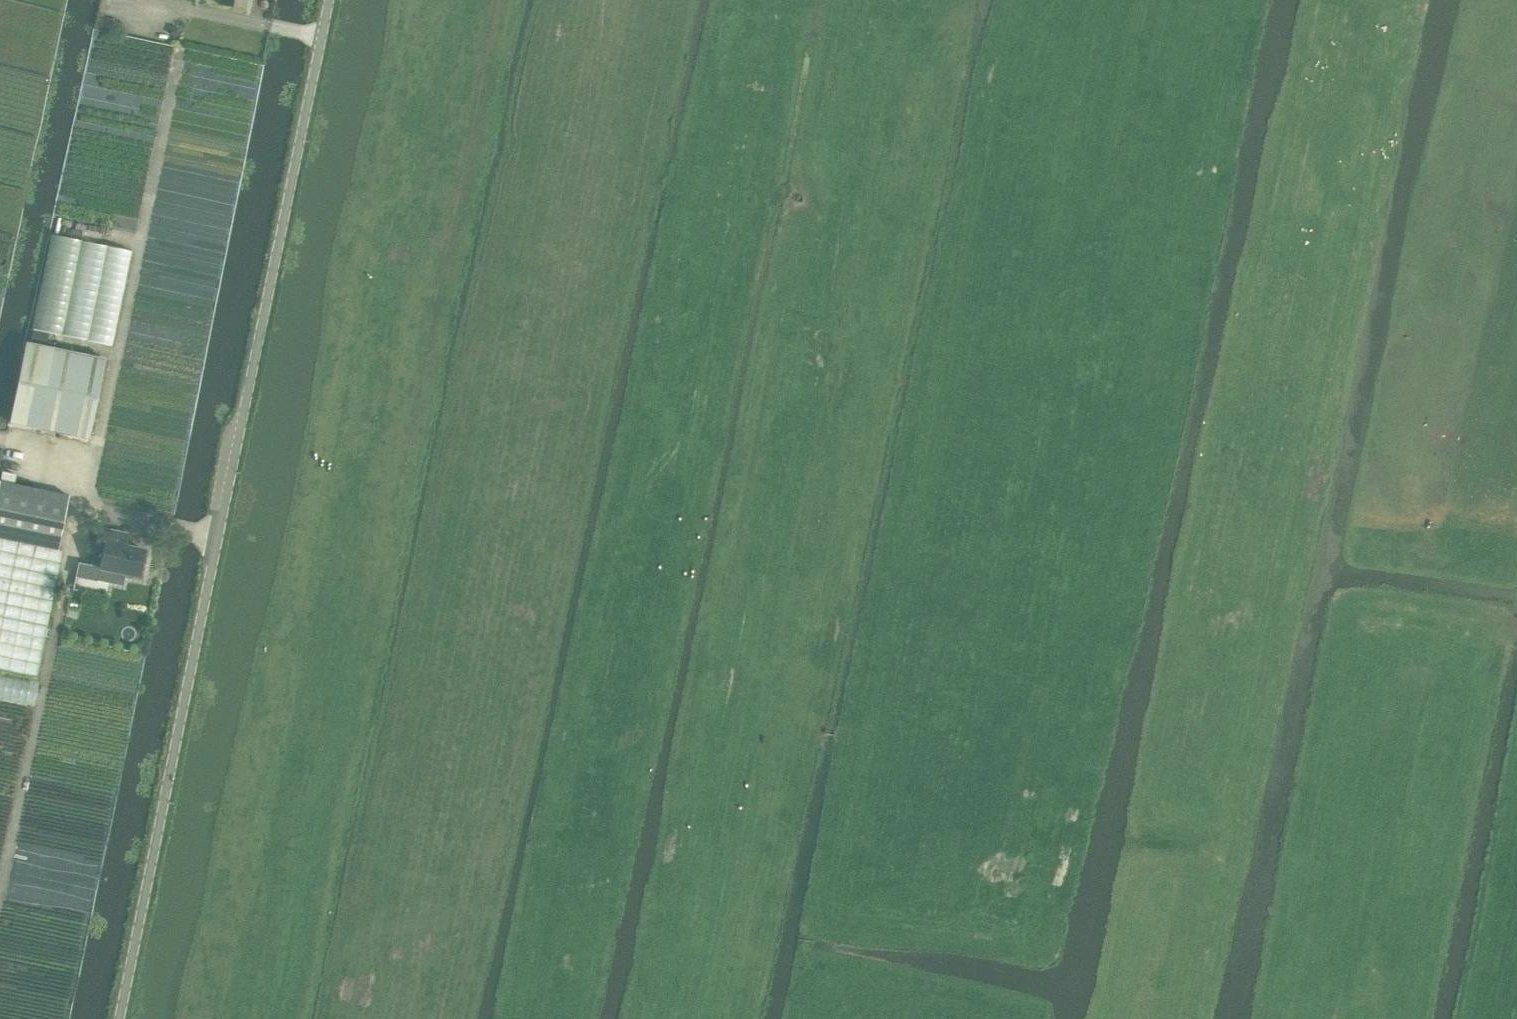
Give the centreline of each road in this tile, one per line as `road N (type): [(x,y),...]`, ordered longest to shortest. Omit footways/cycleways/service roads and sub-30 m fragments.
road 1 (unclassified): [(327,0),(117,1018)]

